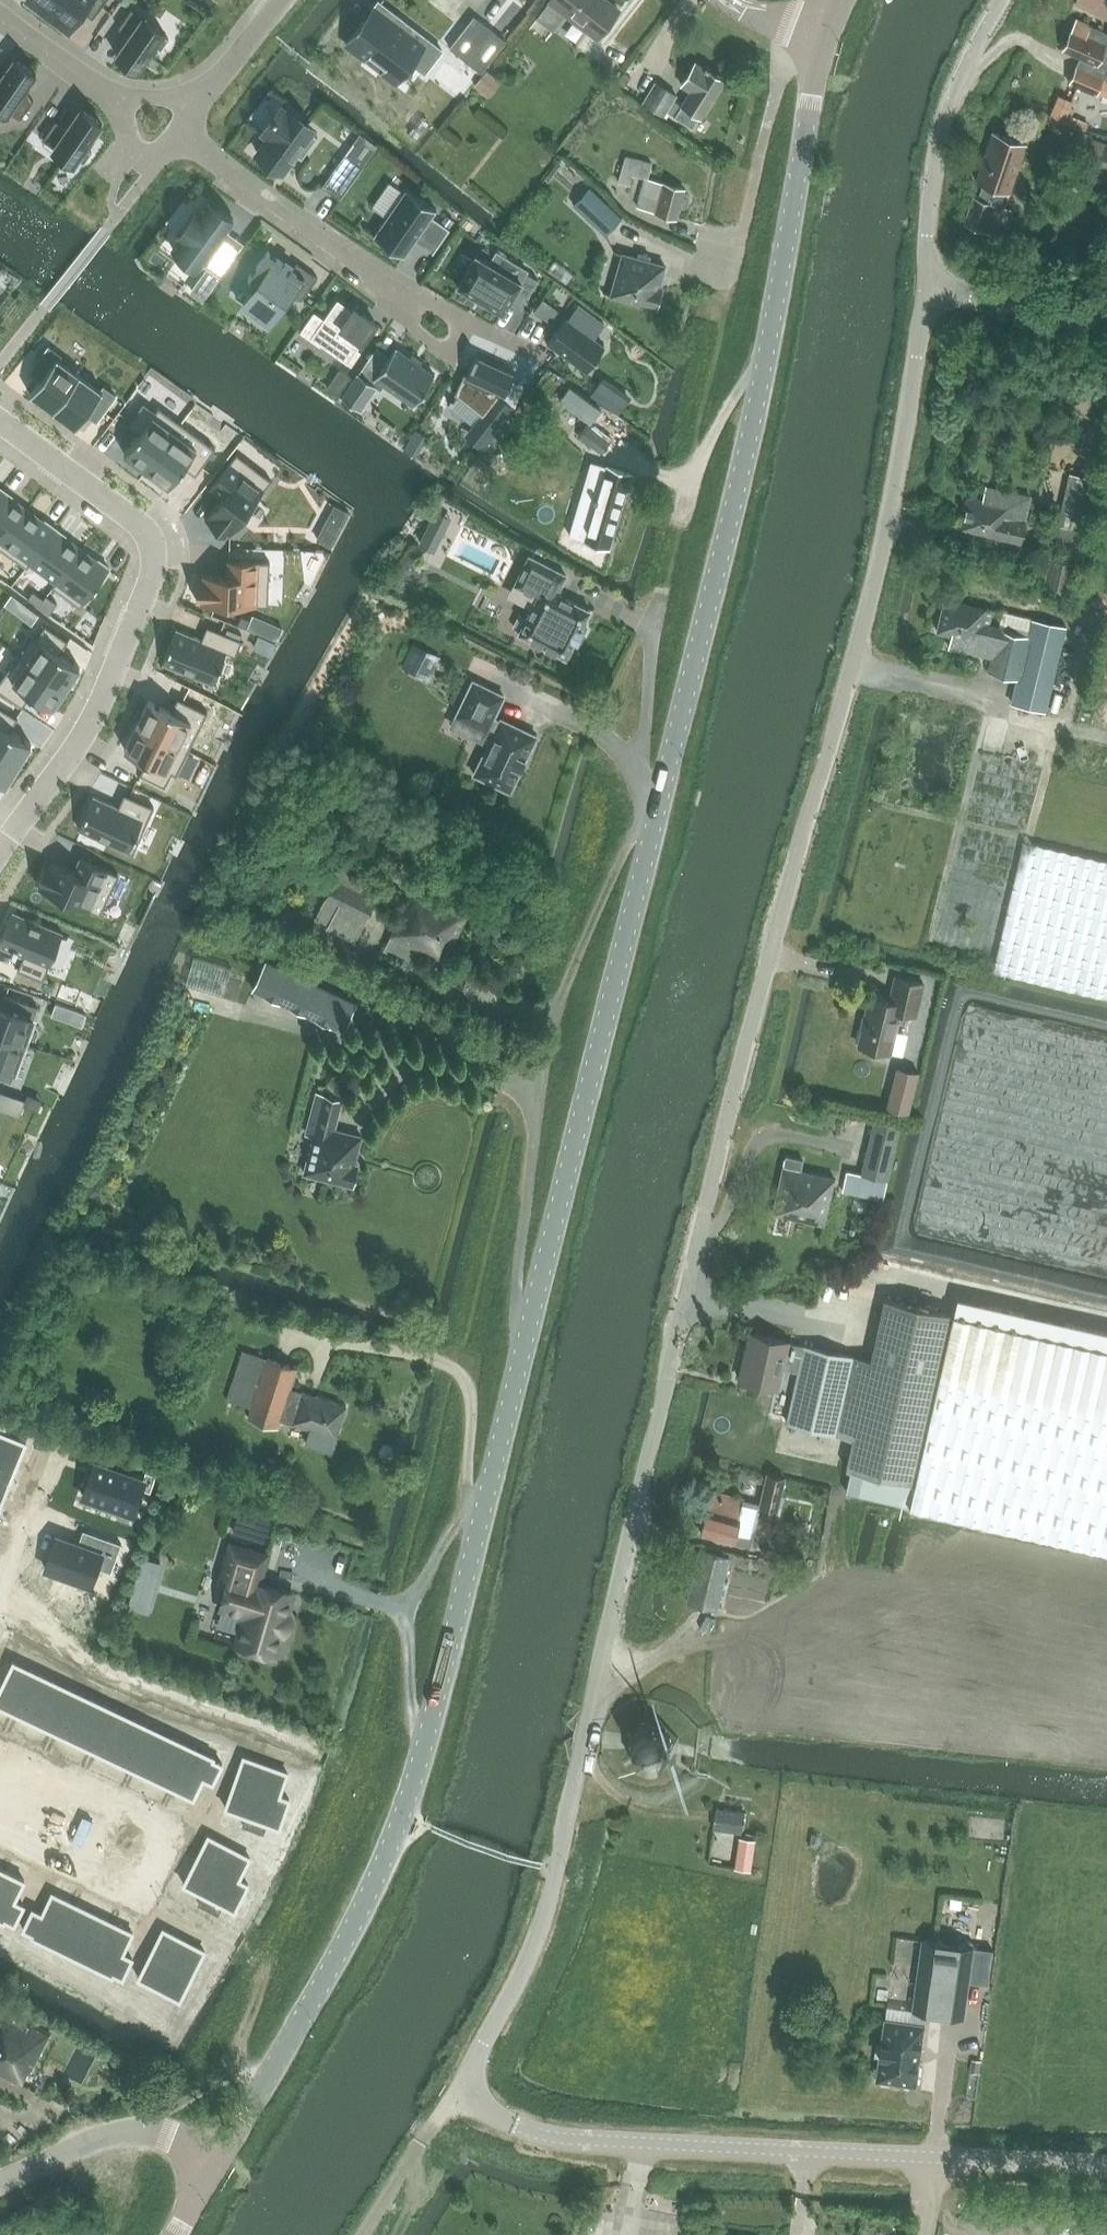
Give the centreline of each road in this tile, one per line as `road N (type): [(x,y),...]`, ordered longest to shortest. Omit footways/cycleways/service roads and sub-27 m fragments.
road 1 (unclassified): [(218,2164),(360,1922),(420,1777),(748,445),(827,40)]
road 2 (unclassified): [(469,2069),(523,1972),(547,1908),(691,1270),(900,476),(927,283)]
road 3 (unclassified): [(1106,2167),(560,2138),(489,2111),(469,2069)]
road 4 (residential): [(0,846),(106,696),(159,555),(143,526),(0,425)]
road 5 (unclassified): [(927,283),(942,131),(1006,0)]
road 6 (residential): [(188,145),(409,304)]
road 7 (track): [(656,825),(636,830),(552,1014),(546,1048)]
road 8 (residential): [(0,1834),(144,1902),(177,1830)]
road 9 (unclassified): [(0,2187),(125,2133),(171,2137),(218,2164)]
road 10 (unclassified): [(1106,326),(927,283)]
road 11 (residential): [(0,9),(124,102)]
road 12 (residential): [(281,0),(230,68),(186,105)]

